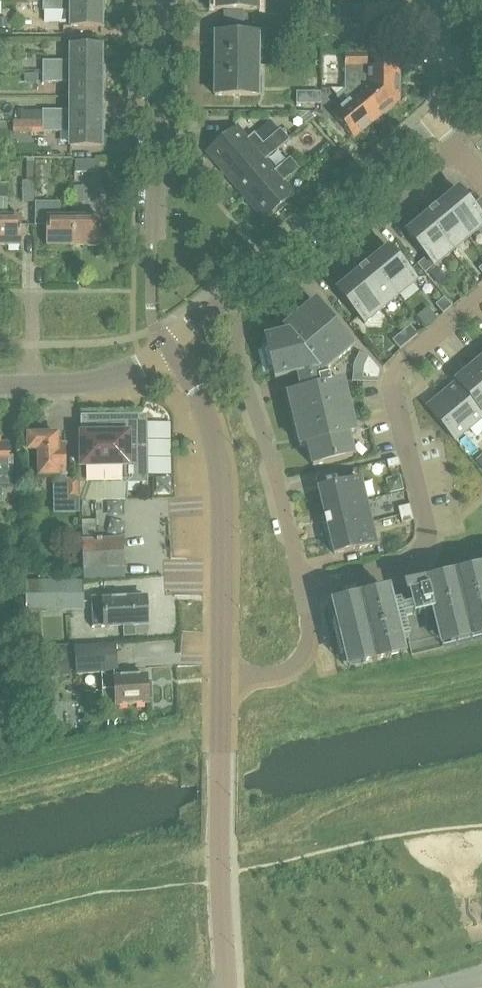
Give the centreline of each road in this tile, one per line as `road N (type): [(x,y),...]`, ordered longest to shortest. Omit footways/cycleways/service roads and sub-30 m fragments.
road 1 (residential): [(302,587),(239,329),(459,142)]
road 2 (residential): [(302,587),(426,550),(429,537),(394,375),(481,298)]
road 3 (unclassified): [(440,122),(169,347)]
road 4 (tertiary): [(220,677),(216,453),(199,401),(169,347)]
road 5 (tertiary): [(228,987),(220,677)]
road 6 (residential): [(152,240),(159,0)]
road 7 (track): [(220,722),(0,774)]
road 8 (tertiary): [(0,387),(94,384),(169,347)]
road 9 (residential): [(220,677),(280,673),(303,657),(302,587)]

